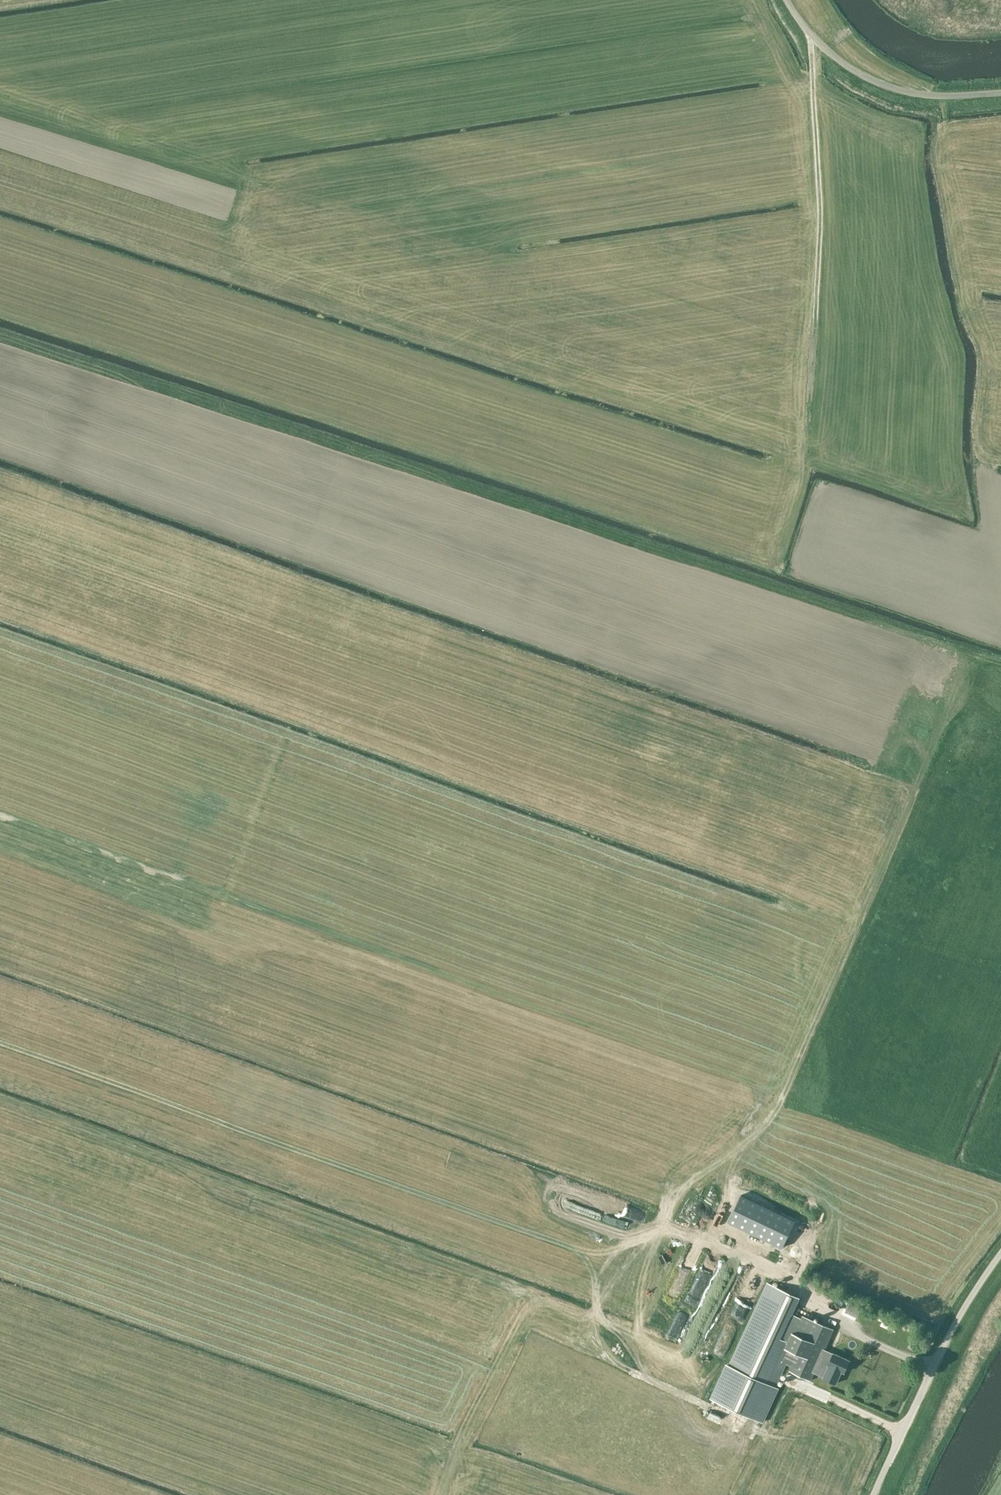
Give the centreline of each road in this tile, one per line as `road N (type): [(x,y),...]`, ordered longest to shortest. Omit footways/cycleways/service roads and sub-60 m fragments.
road 1 (unclassified): [(871,1494),(939,1348),(1000,1252)]
road 2 (unclassified): [(1000,93),(891,88),(826,49),(787,0)]

